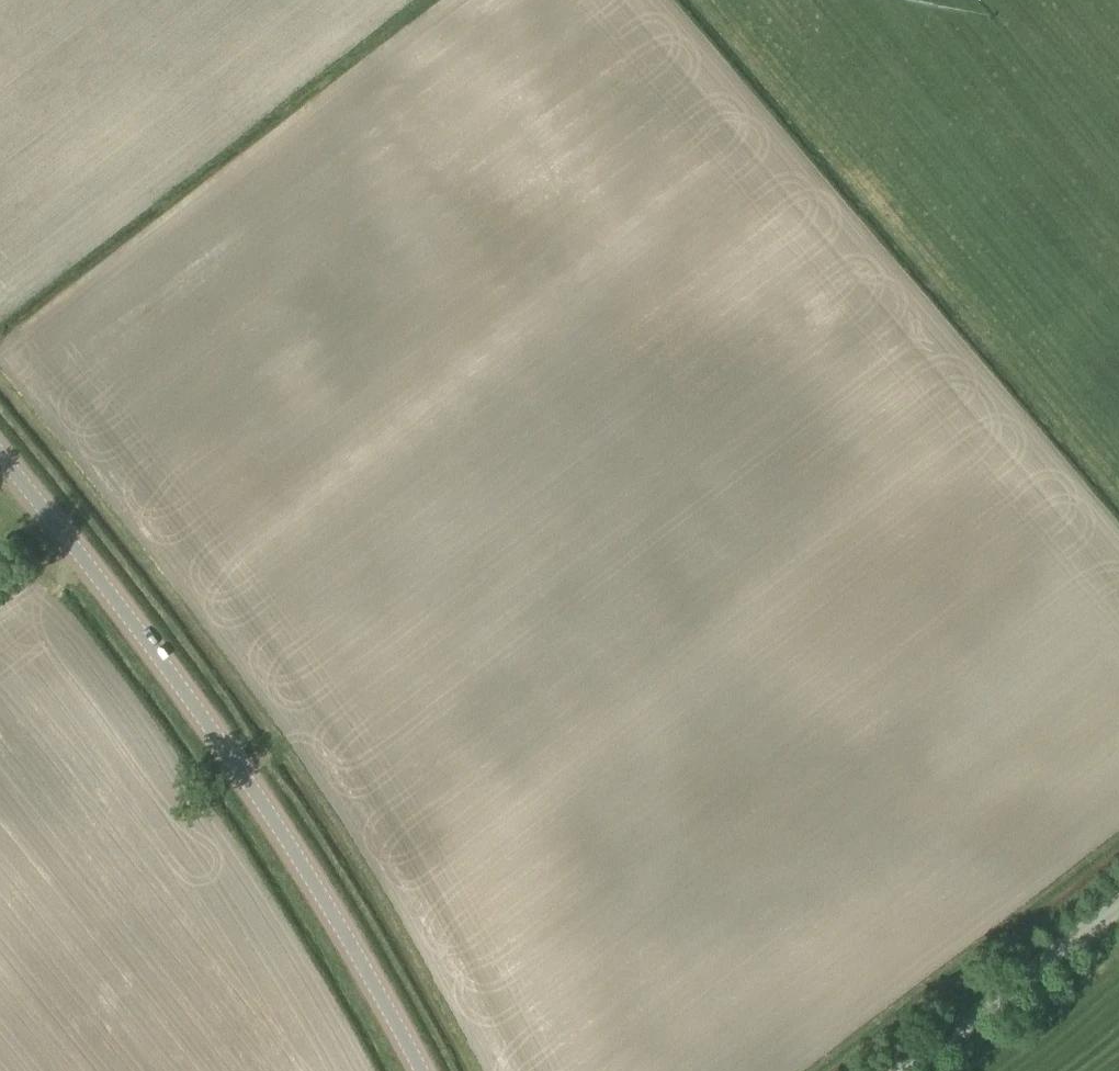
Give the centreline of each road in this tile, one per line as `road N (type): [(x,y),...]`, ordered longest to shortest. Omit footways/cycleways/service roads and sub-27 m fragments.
road 1 (secondary): [(419,1070),(257,791),(0,455)]
road 2 (unclassified): [(897,1070),(1118,903)]

